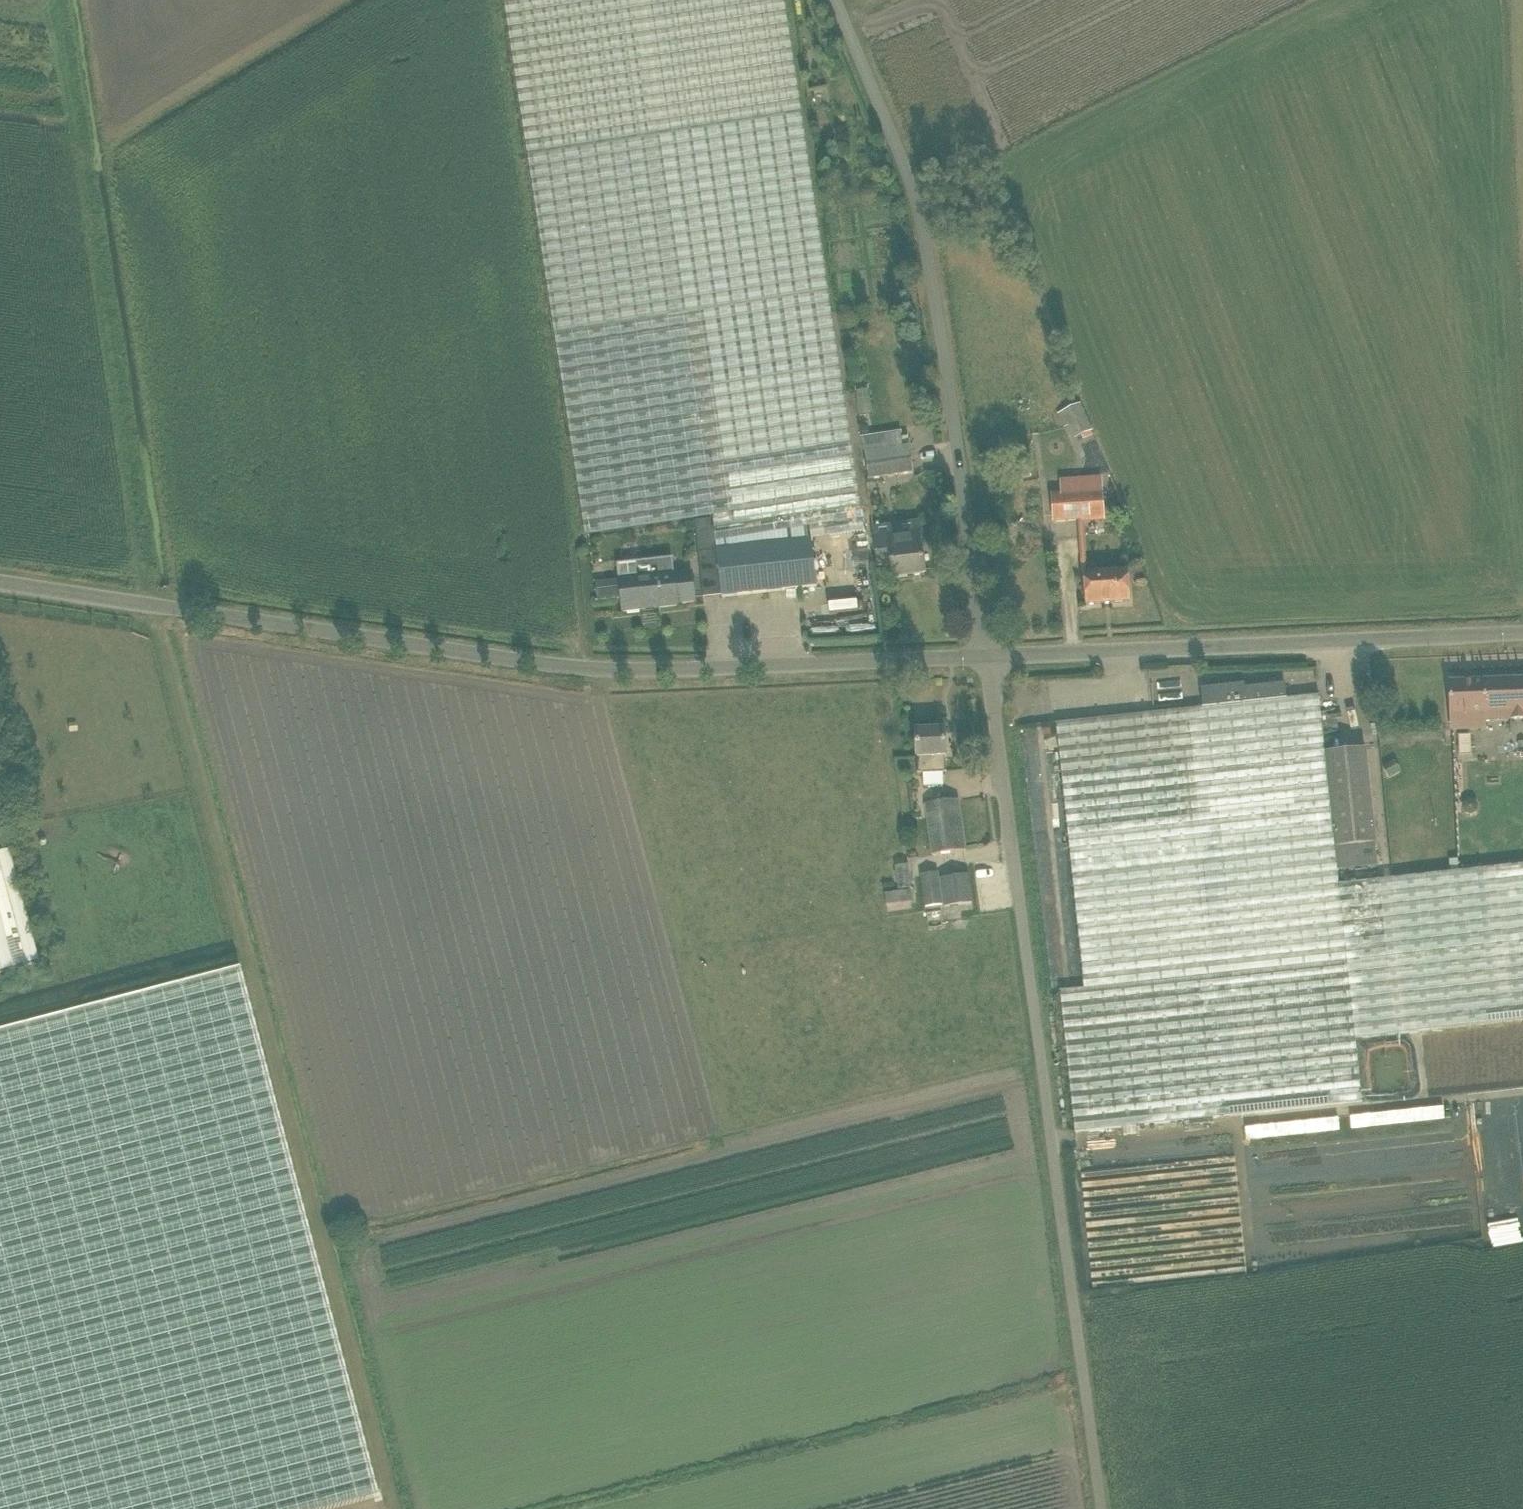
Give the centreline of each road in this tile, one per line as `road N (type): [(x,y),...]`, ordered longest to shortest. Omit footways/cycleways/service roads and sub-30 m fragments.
road 1 (unclassified): [(0,581),(563,665),(889,663),(994,649)]
road 2 (unclassified): [(1101,1508),(994,649)]
road 3 (unclassified): [(994,649),(931,241),(893,111),(844,0)]
road 4 (unclassified): [(994,649),(1522,633)]

